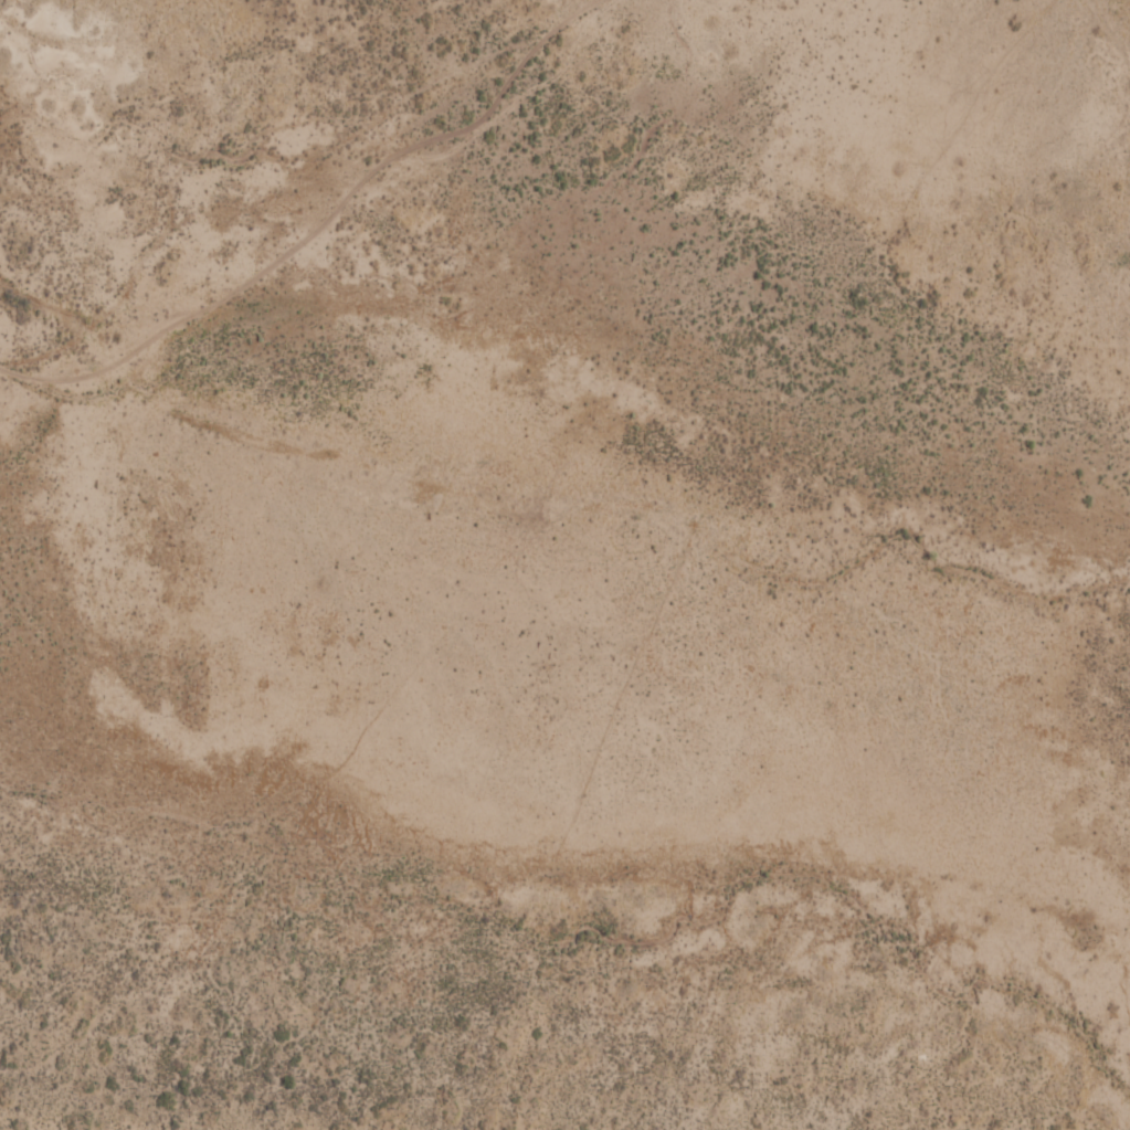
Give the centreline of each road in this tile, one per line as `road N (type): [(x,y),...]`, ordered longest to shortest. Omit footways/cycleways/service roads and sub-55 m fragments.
road 1 (track): [(0,475),(158,437),(347,337),(746,0)]

